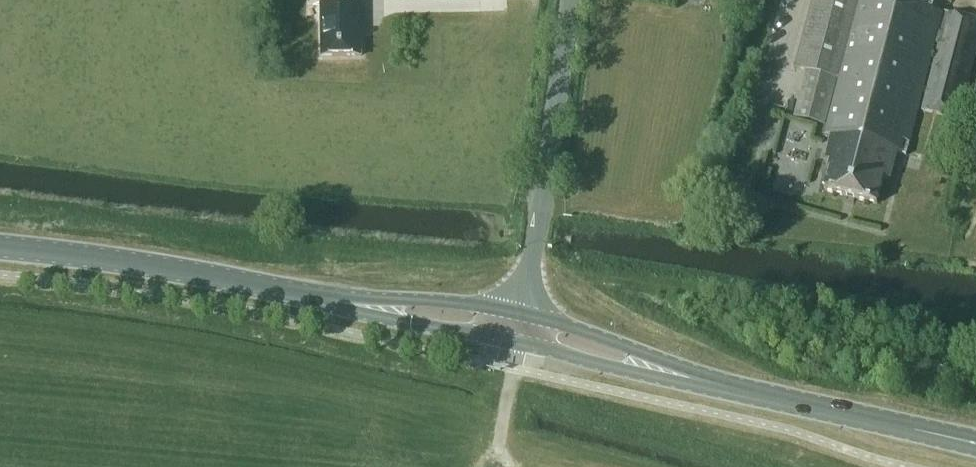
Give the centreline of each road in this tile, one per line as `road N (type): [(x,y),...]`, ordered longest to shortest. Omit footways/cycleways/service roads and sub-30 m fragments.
road 1 (secondary): [(342,303),(0,250)]
road 2 (tertiary): [(522,314),(567,0)]
road 3 (secondary): [(975,445),(686,377)]
road 4 (secondary): [(522,314),(432,299),(342,303)]
road 5 (secondary): [(342,303),(516,344)]
road 6 (secondary): [(686,377),(612,341),(522,314)]
road 7 (secondary): [(516,344),(615,369),(686,377)]

